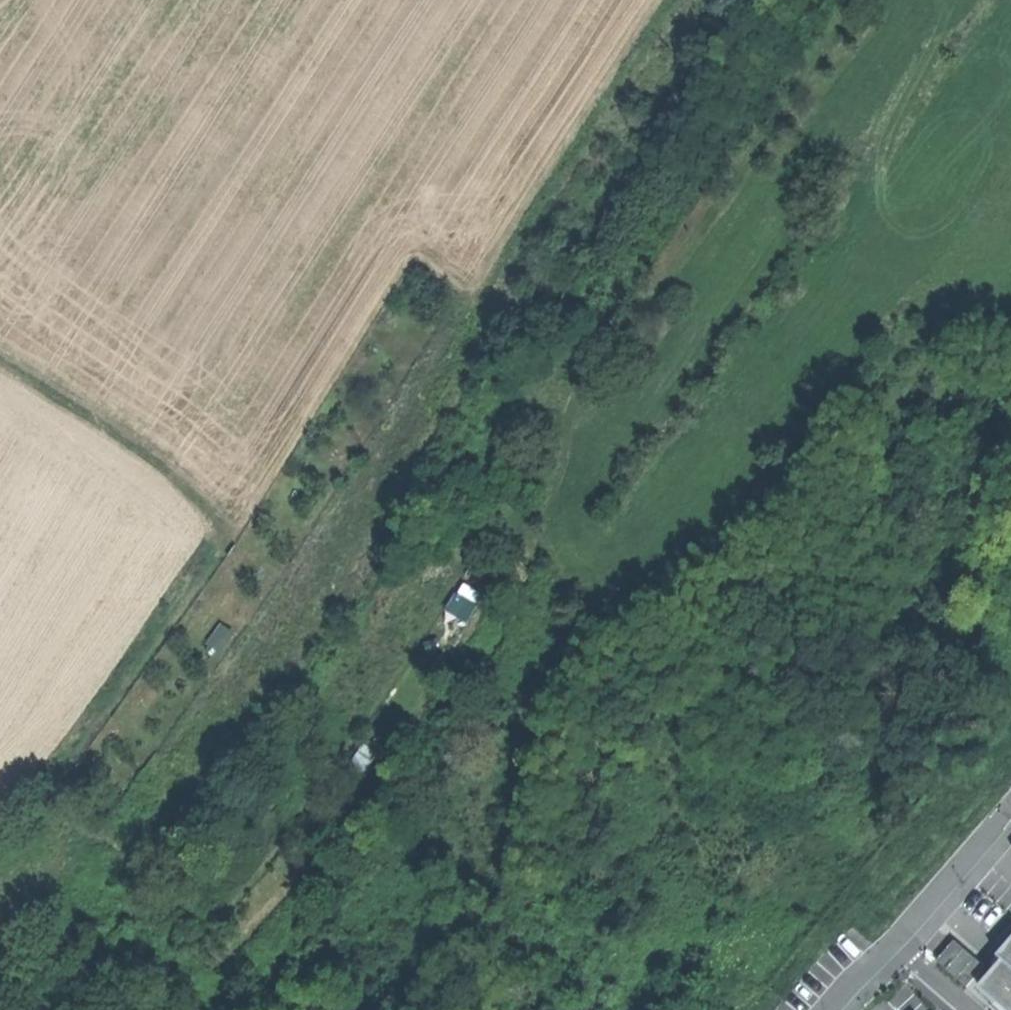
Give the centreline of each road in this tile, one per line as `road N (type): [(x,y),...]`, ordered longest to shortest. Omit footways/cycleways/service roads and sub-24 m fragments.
road 1 (track): [(0,358),(57,406),(204,498),(229,543),(48,797)]
road 2 (residential): [(1010,807),(895,940)]

